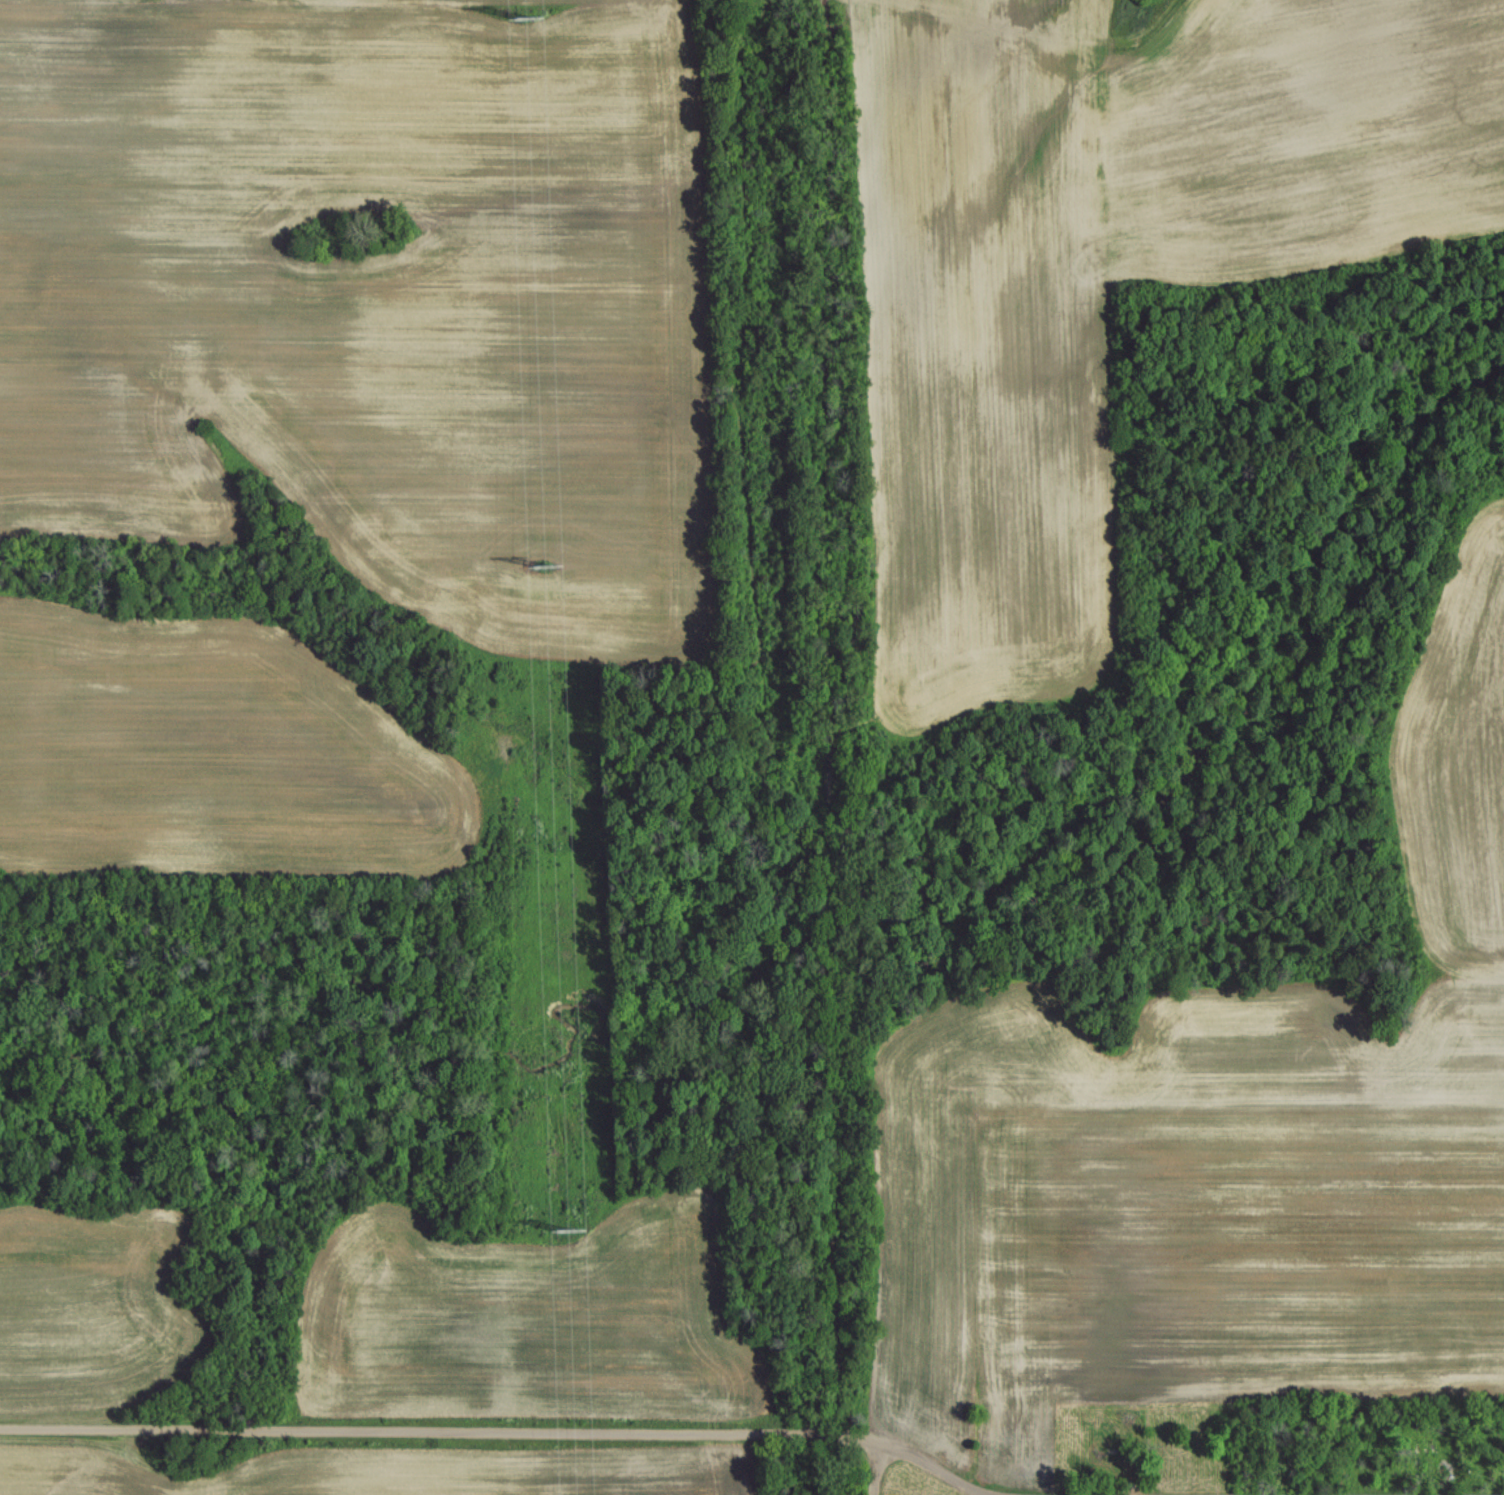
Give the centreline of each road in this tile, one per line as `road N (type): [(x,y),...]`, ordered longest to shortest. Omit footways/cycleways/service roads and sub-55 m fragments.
road 1 (residential): [(971,1494),(899,1457),(845,1442),(0,1423)]

